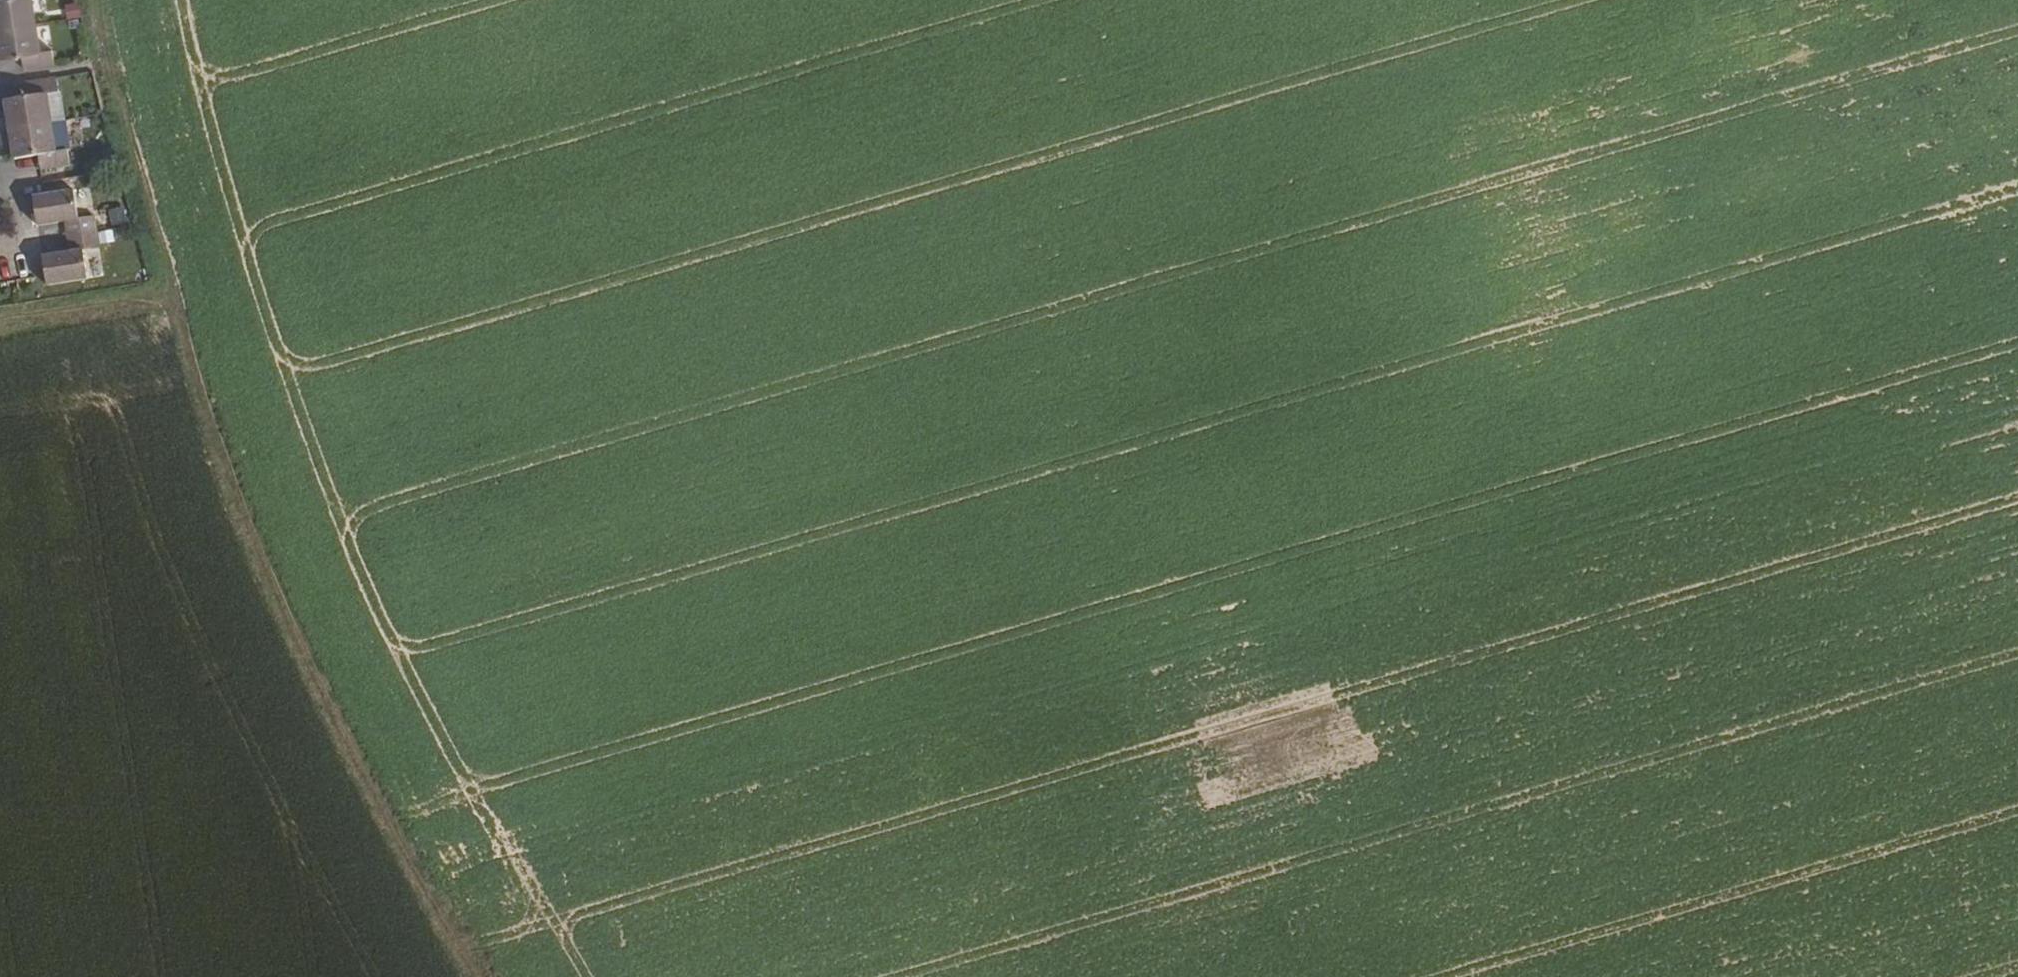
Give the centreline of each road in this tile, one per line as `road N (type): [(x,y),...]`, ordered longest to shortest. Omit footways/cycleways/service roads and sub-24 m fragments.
road 1 (track): [(0,78),(110,61),(168,284),(304,624),(496,976)]

